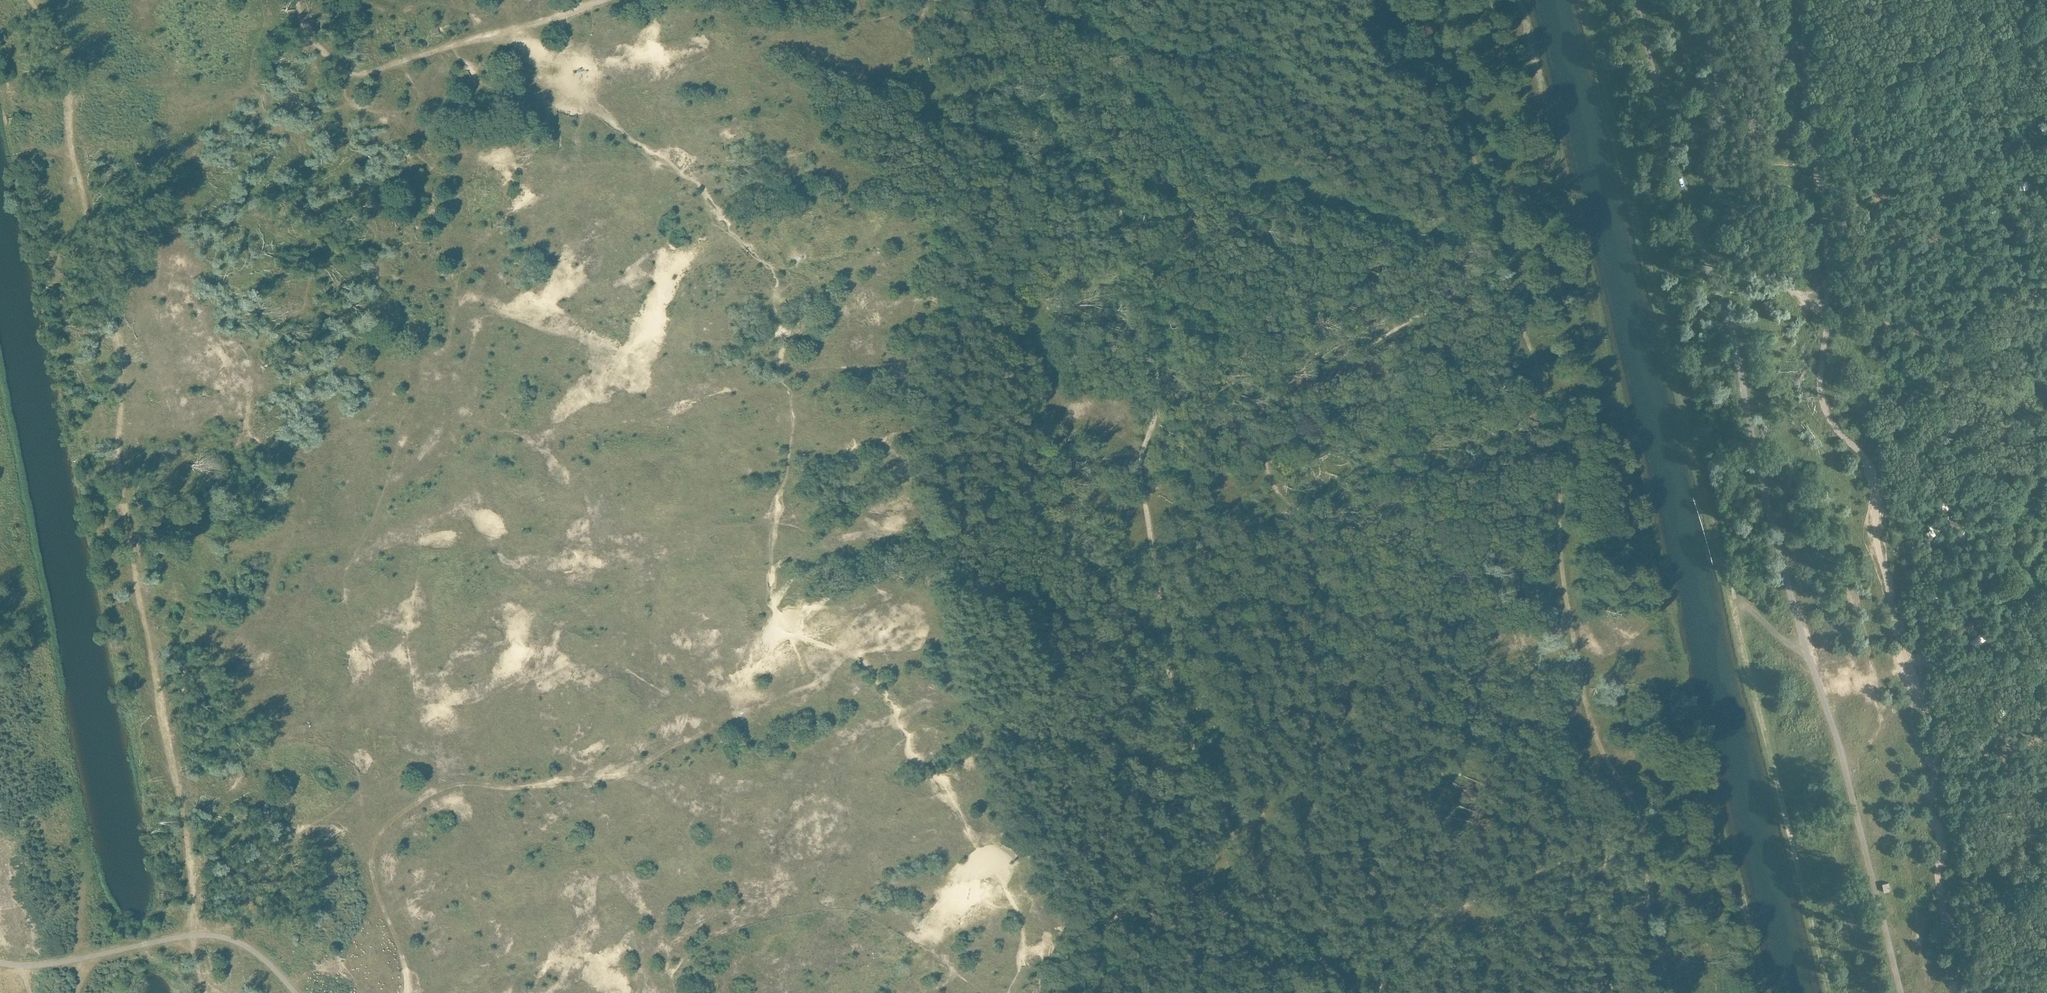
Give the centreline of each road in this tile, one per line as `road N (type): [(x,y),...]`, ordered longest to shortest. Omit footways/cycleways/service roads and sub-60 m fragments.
road 1 (track): [(1901,992),(1838,743),(1784,572),(1725,306),(1682,182),(1636,0)]
road 2 (track): [(1299,937),(1257,890),(1170,677),(1139,468),(1157,411),(1153,328),(1093,142),(1031,55),(1034,0)]
road 3 (track): [(192,935),(192,863),(115,471),(123,361),(75,164),(67,70),(35,0)]
road 4 (track): [(1394,0),(1456,95),(1505,286),(1547,388),(1576,676),(1595,744),(1639,812),(1640,828)]
road 5 (track): [(1609,836),(1640,828),(1656,946),(1671,992)]
road 6 (track): [(0,962),(47,964),(192,935)]
road 7 (track): [(1602,992),(1609,836)]
road 8 (track): [(192,935),(250,948),(296,992)]

